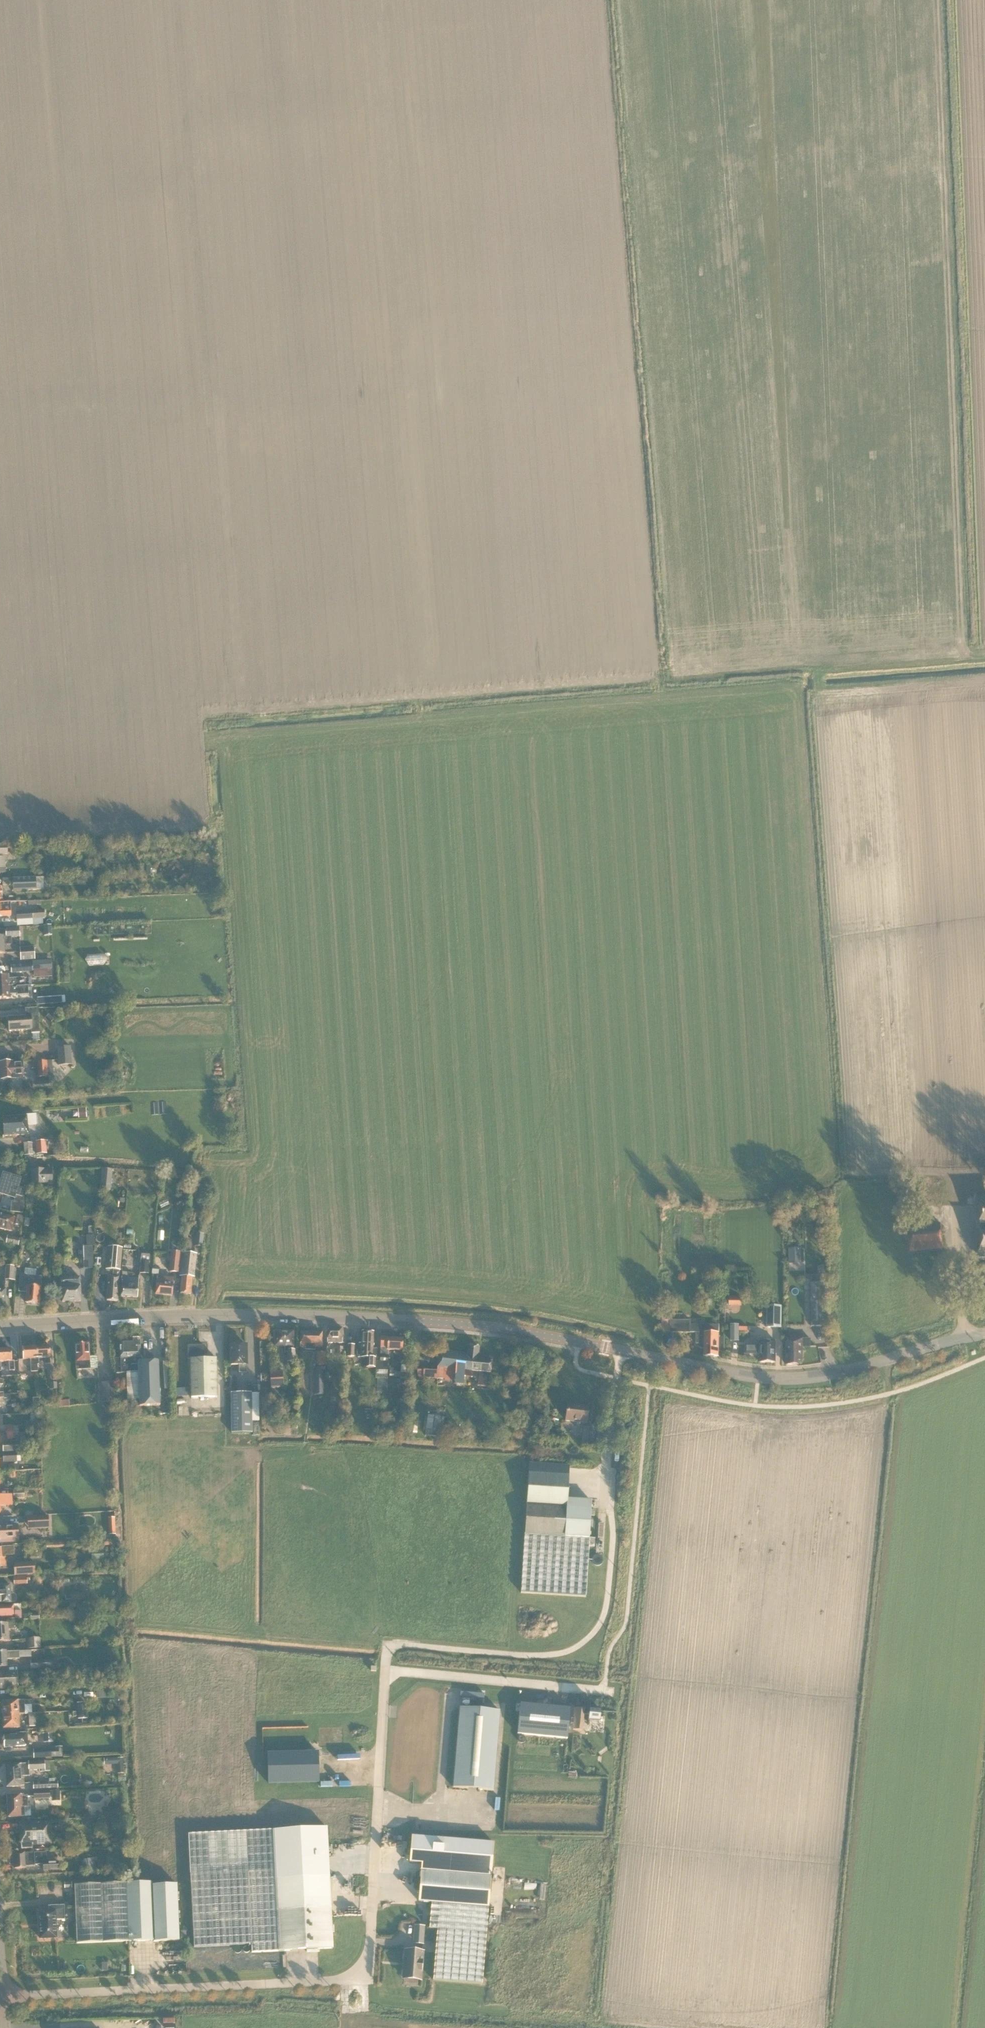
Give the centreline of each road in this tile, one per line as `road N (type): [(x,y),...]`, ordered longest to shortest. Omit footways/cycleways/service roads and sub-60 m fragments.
road 1 (tertiary): [(984,1335),(793,1379),(405,1321),(208,1315),(0,1329)]
road 2 (unclassified): [(3,1995),(362,1973),(387,1645)]

